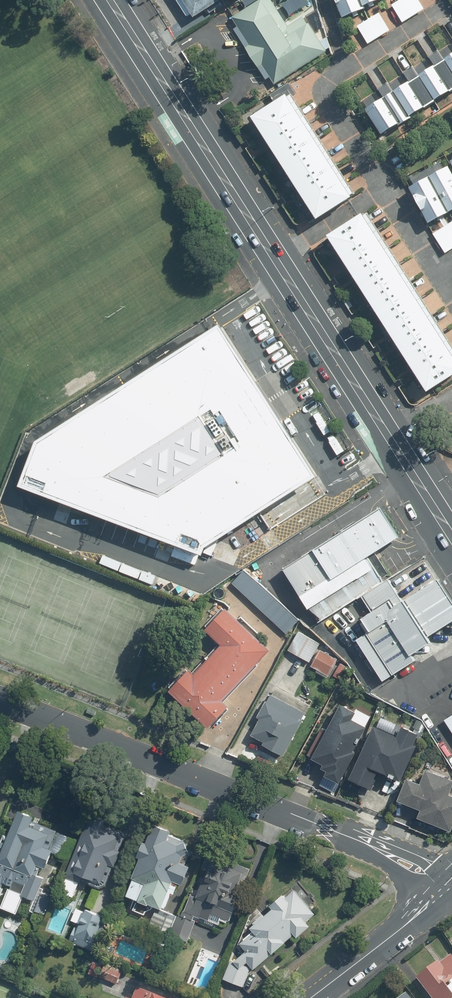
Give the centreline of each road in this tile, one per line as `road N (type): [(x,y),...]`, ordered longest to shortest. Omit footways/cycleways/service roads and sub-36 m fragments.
road 1 (tertiary): [(0,698),(359,841)]
road 2 (primary): [(112,0),(279,262)]
road 3 (residential): [(436,14),(331,86),(329,97),(386,188)]
road 4 (primary): [(279,262),(390,436)]
road 5 (secondary): [(310,997),(428,906)]
road 6 (residential): [(386,188),(279,262)]
road 7 (residential): [(386,188),(451,291)]

